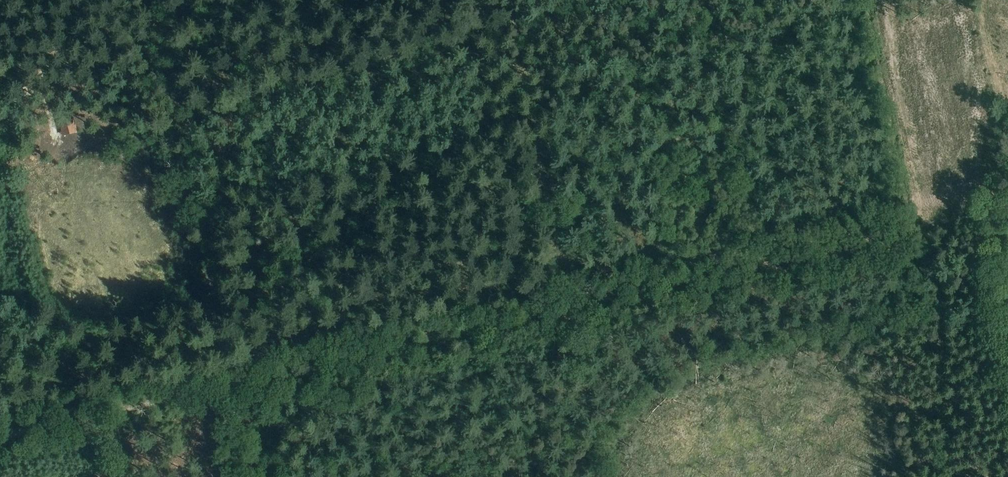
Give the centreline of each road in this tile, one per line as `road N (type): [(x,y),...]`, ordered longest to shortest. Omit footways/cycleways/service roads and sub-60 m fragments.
road 1 (track): [(0,438),(992,210),(1007,290)]
road 2 (track): [(229,385),(152,0)]
road 3 (track): [(575,306),(509,0)]

